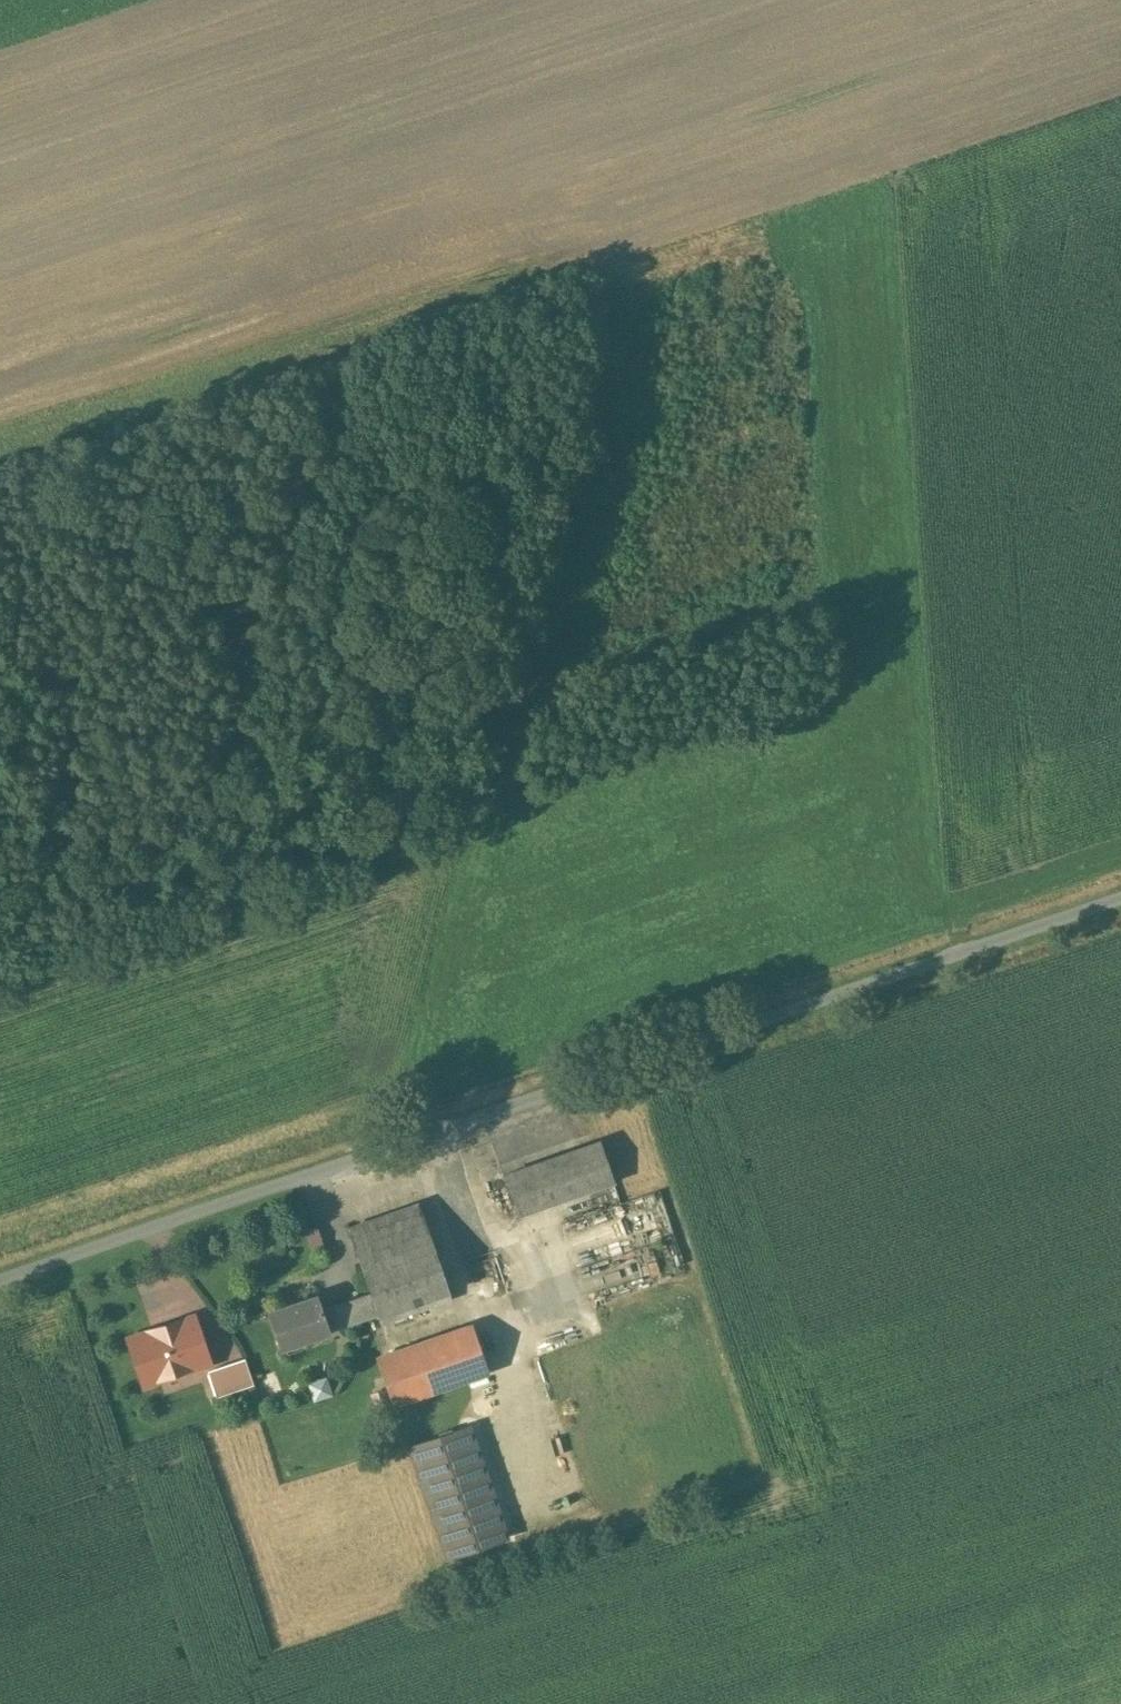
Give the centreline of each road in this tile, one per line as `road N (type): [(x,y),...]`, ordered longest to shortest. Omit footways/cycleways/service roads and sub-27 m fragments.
road 1 (unclassified): [(0,1280),(1120,899)]

